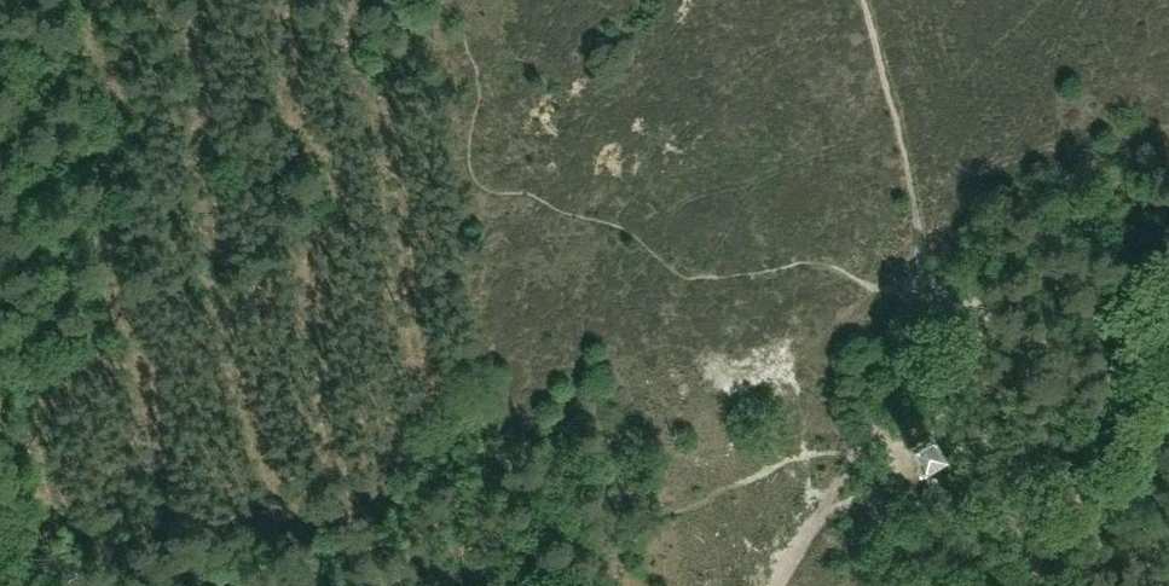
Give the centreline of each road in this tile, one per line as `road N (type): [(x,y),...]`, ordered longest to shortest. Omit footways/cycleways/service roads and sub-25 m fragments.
road 1 (track): [(860,455),(820,455),(652,524),(587,534),(508,518),(433,473),(139,230),(0,190)]
road 2 (track): [(1168,236),(981,311),(941,315)]
road 3 (track): [(47,585),(8,477),(0,422)]

